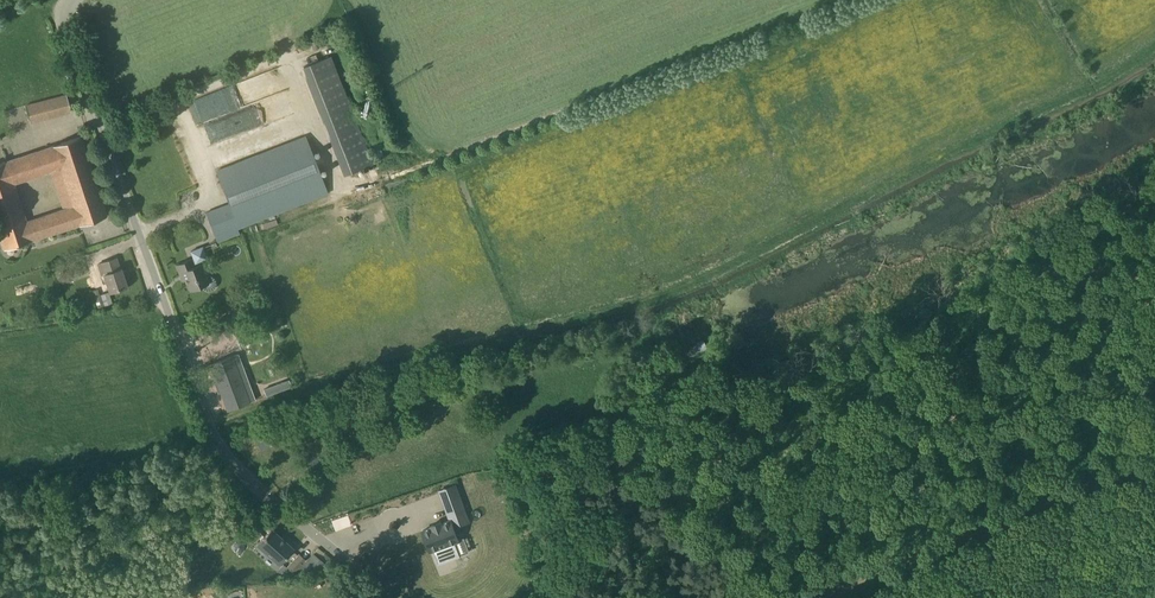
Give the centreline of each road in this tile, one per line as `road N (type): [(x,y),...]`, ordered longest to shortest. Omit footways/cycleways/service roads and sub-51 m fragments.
road 1 (unclassified): [(374,597),(363,575),(272,499),(217,439),(72,60),(62,25),(70,0)]
road 2 (track): [(825,597),(1154,456)]

